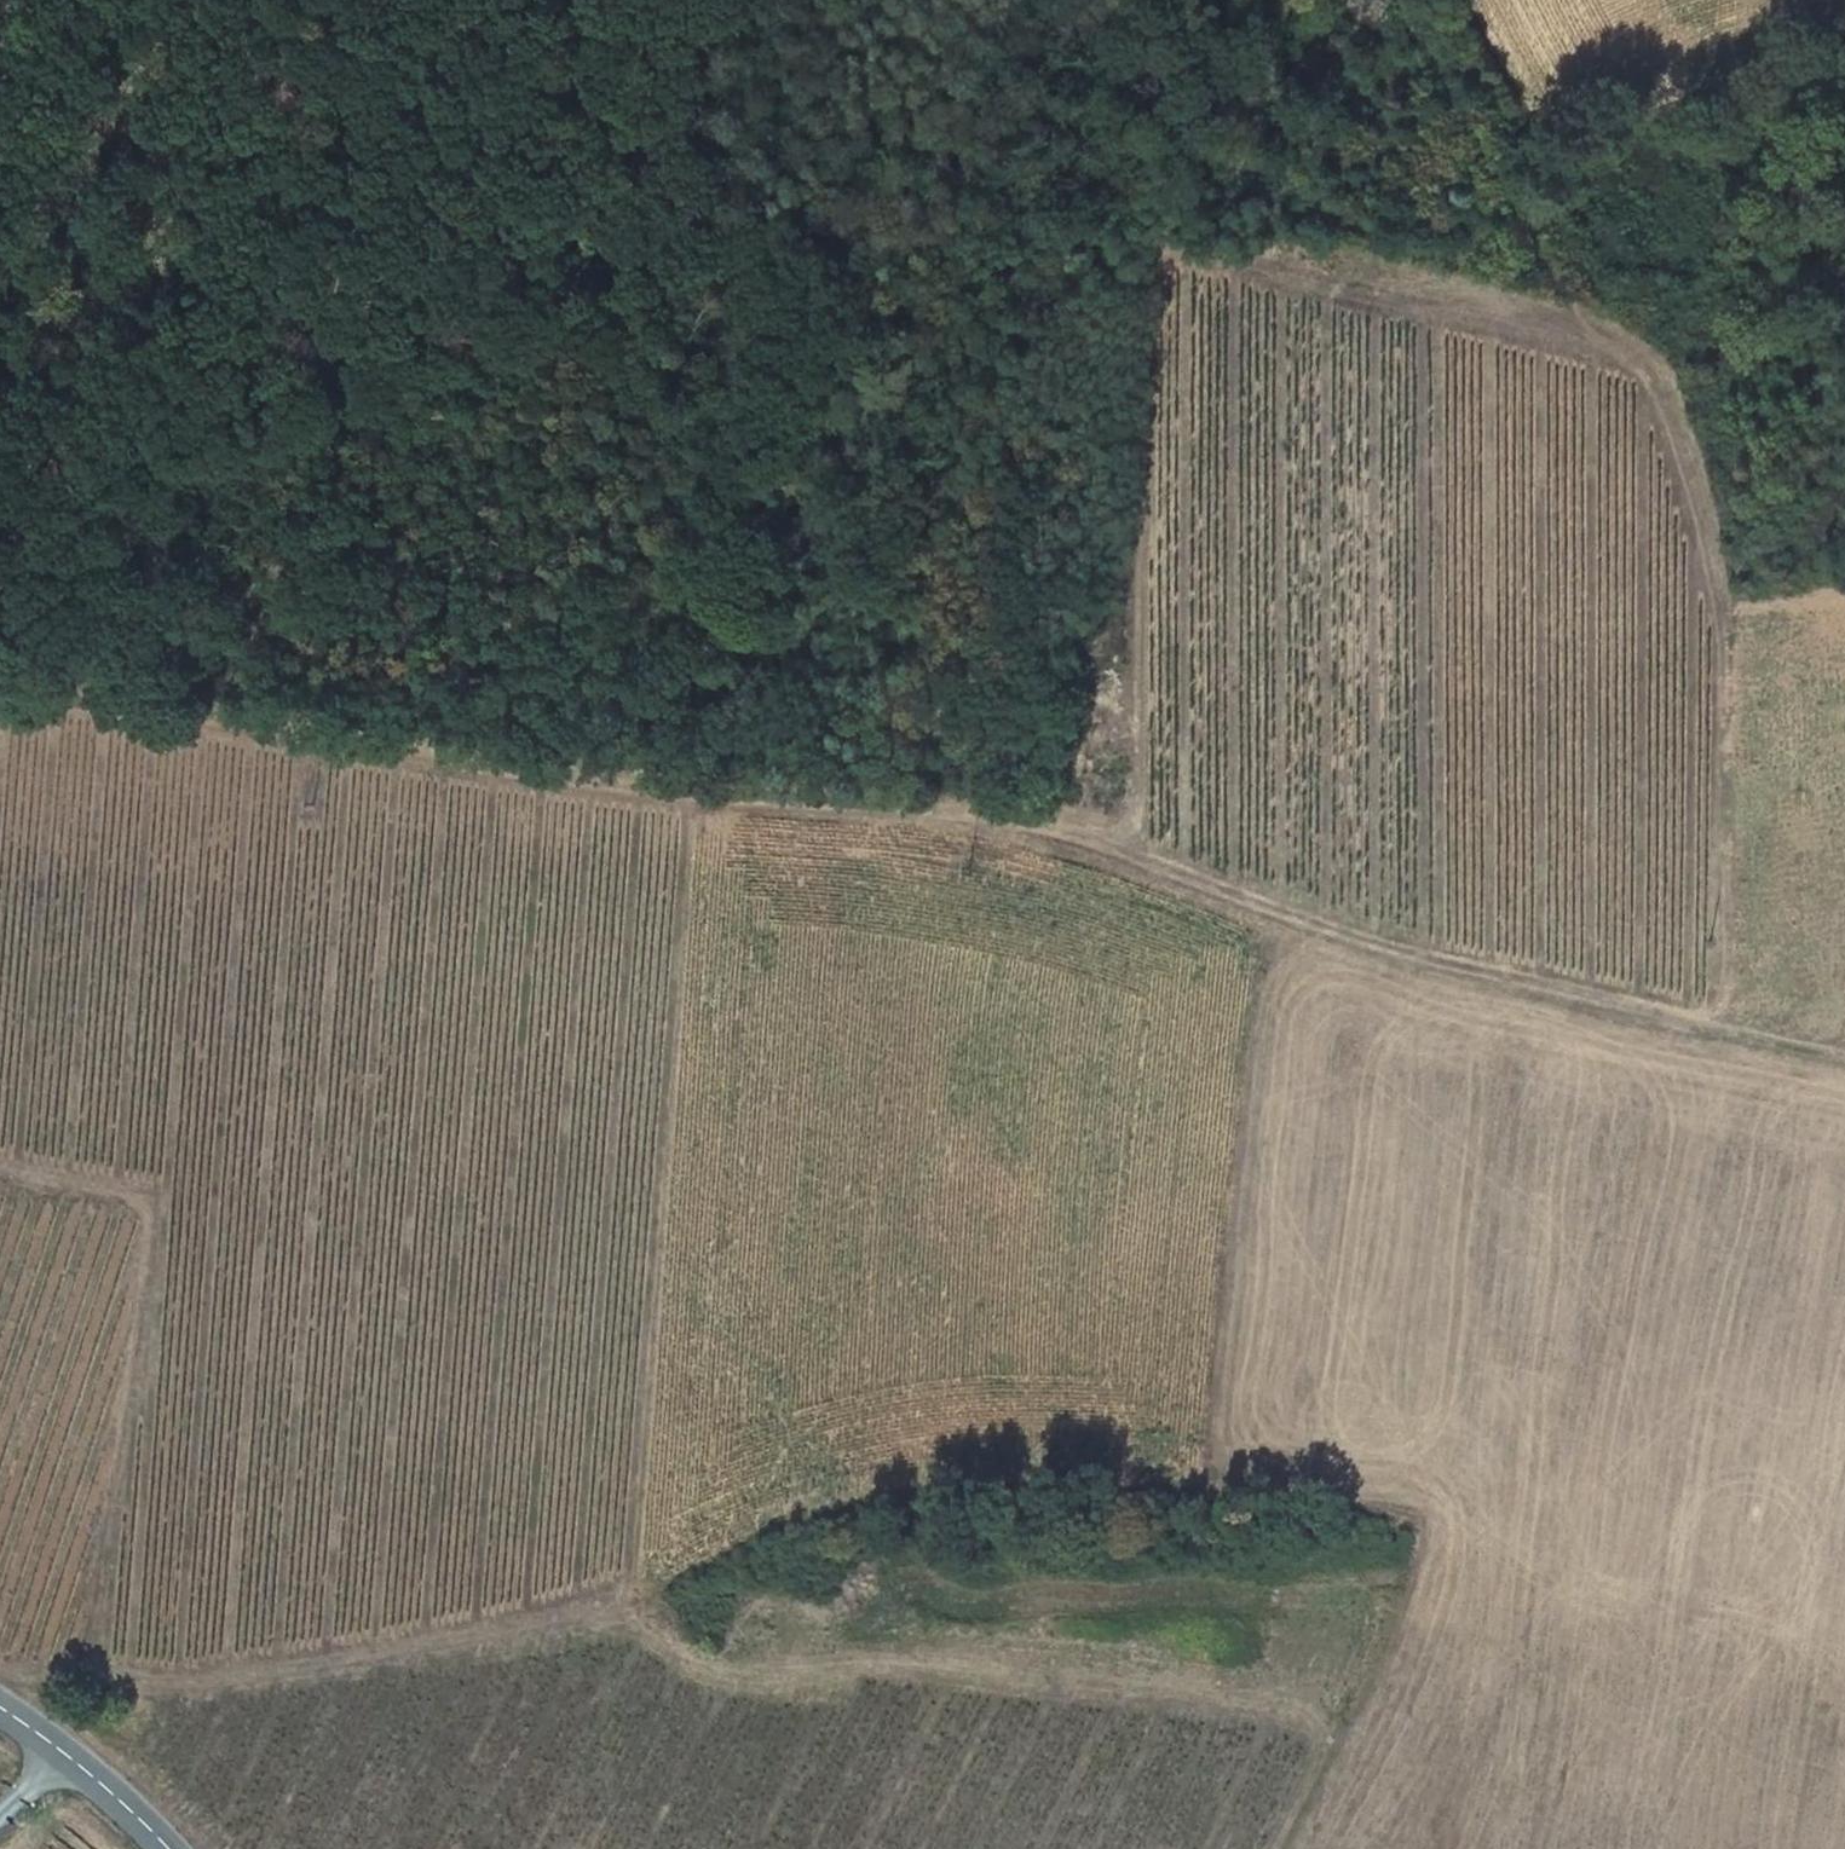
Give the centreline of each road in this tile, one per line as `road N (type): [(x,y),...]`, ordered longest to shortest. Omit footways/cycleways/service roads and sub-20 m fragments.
road 1 (track): [(0,699),(45,696),(581,781),(960,810),(1078,834),(1428,961),(1844,1056)]
road 2 (tertiary): [(0,1708),(63,1749),(171,1848)]

